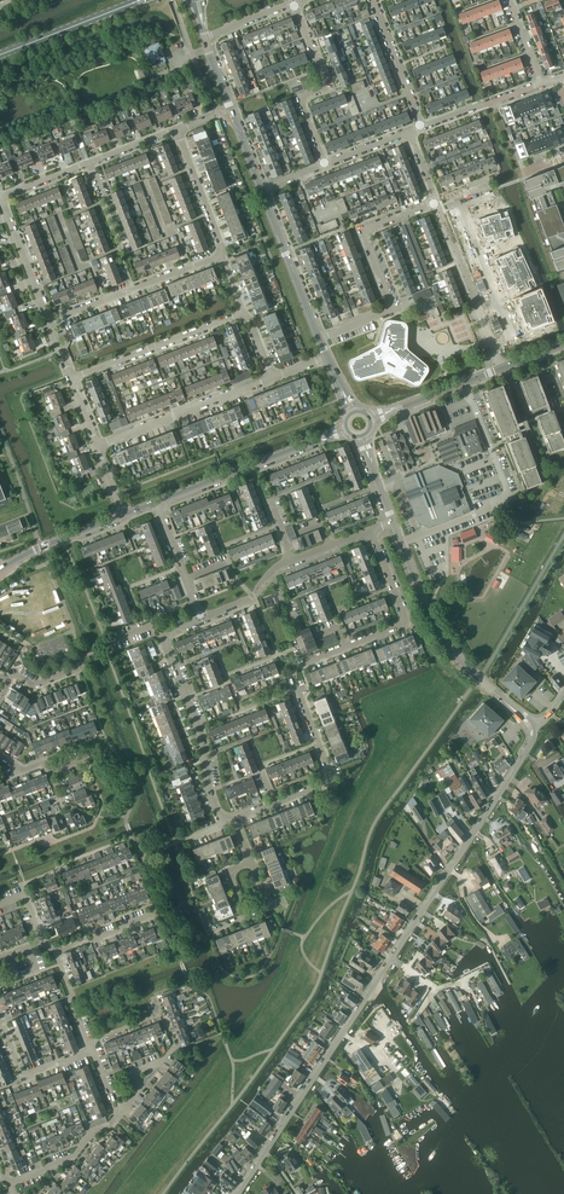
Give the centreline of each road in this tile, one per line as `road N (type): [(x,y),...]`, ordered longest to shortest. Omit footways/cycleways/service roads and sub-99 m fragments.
road 1 (residential): [(238,1193),(510,778),(531,742),(529,725)]
road 2 (residential): [(319,339),(393,311),(364,232),(436,203)]
road 3 (residential): [(401,543),(499,505),(508,493),(466,382)]
road 4 (residential): [(235,819),(325,784),(329,770),(292,672),(308,661)]
road 5 (residential): [(529,725),(452,653),(401,543)]
road 6 (residential): [(308,661),(403,622),(369,530)]
road 7 (residential): [(223,824),(164,634)]
road 8 (residential): [(96,445),(273,378)]
road 9 (residential): [(71,379),(245,313)]
road 10 (residential): [(49,320),(223,254)]
road 11 (residential): [(157,503),(327,436)]
road 12 (residential): [(325,165),(302,99),(324,83),(294,3)]
road 13 (residential): [(500,368),(436,203)]
road 14 (tertiary): [(319,339),(261,190)]
road 15 (primary): [(0,55),(141,0)]
road 16 (residential): [(93,1051),(24,1079),(0,1016)]
road 17 (residential): [(421,128),(372,0)]
road 18 (residential): [(0,572),(124,516)]
road 19 (residential): [(223,254),(178,130)]
road 20 (residential): [(49,320),(3,198)]
road 21 (residential): [(11,1183),(73,1157),(91,1133),(119,1117)]
road 22 (residential): [(421,128),(541,83)]

